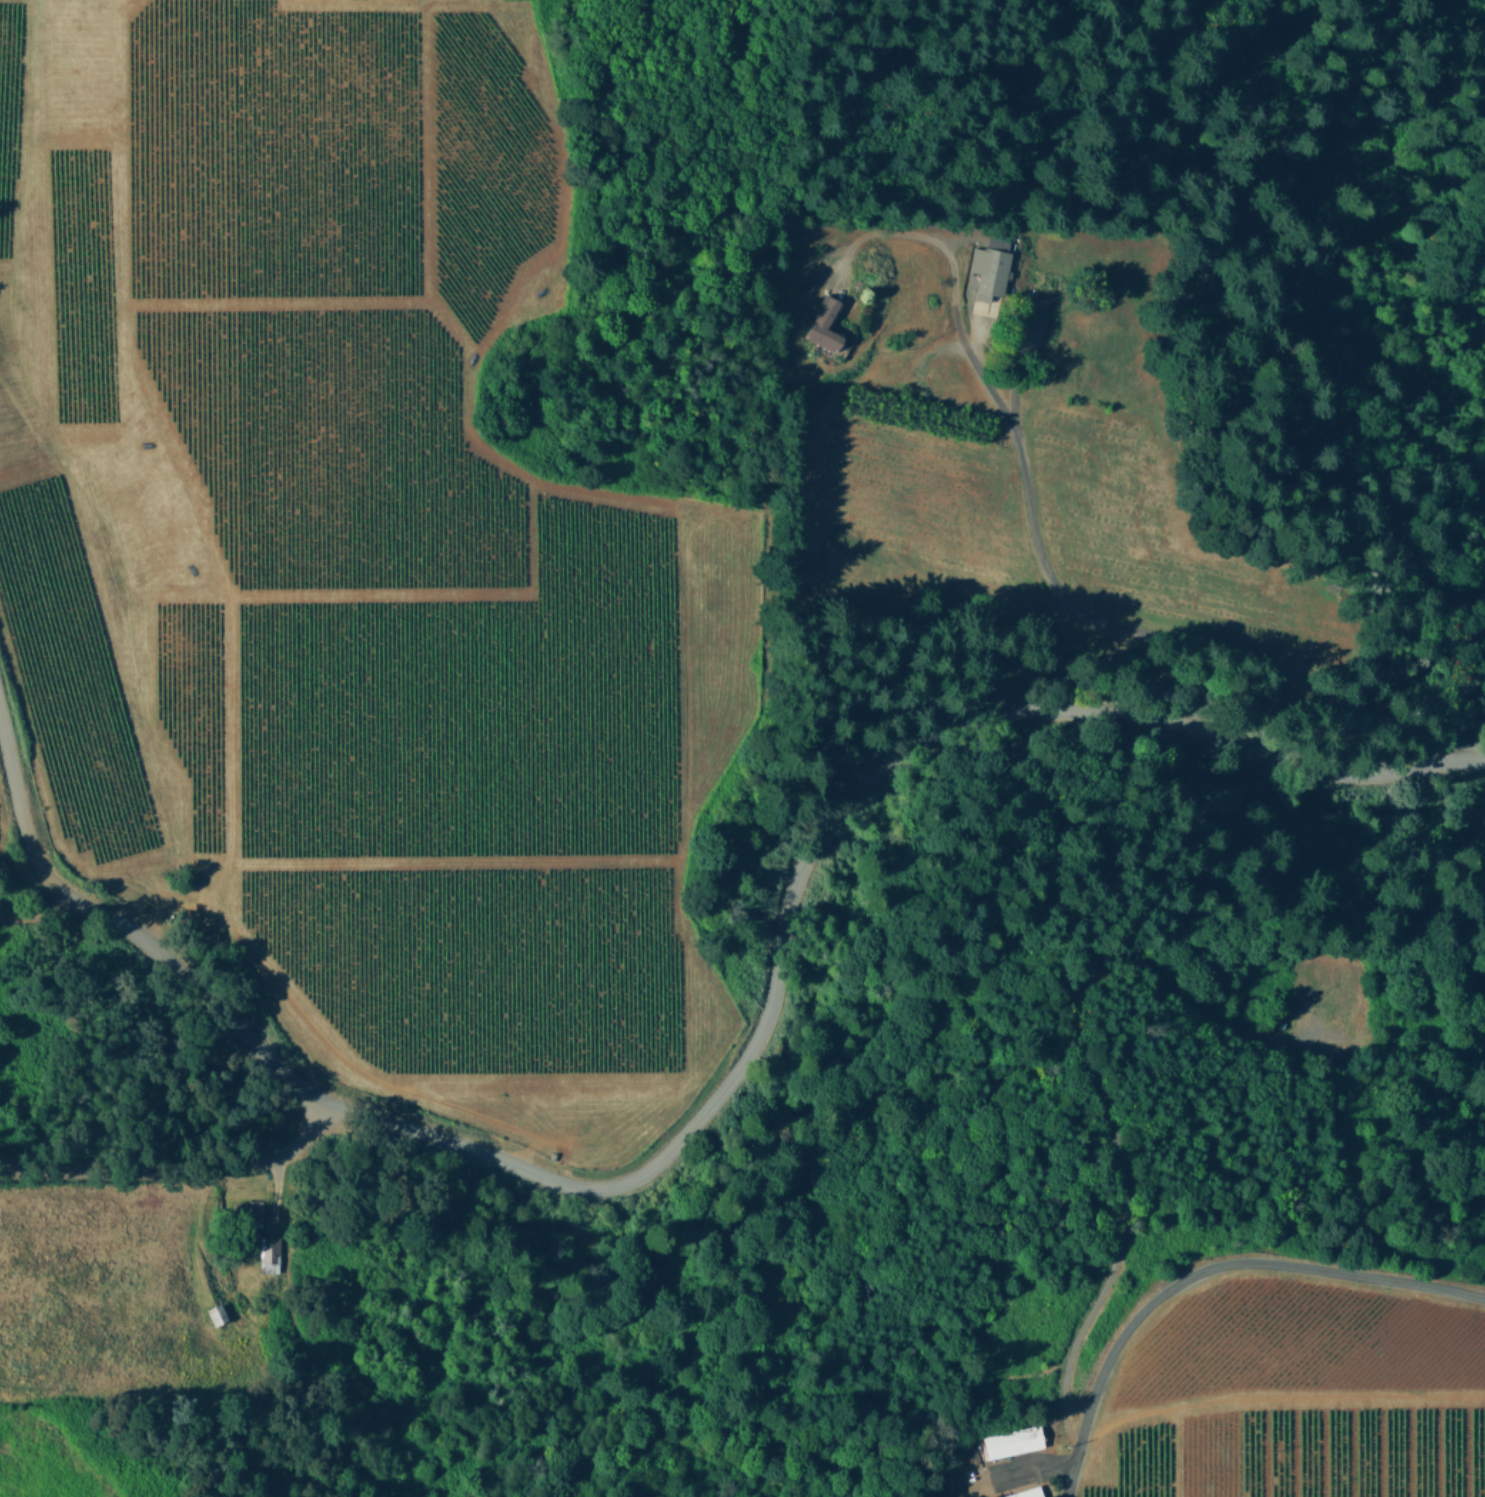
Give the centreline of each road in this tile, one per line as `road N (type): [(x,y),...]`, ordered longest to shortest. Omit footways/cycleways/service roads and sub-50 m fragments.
road 1 (residential): [(1484,758),(1348,773),(1200,727),(1100,710),(997,710),(941,728),(868,770),(823,812),(799,861),(765,1006),(705,1105),(636,1175),(578,1187),(325,1102),(284,1073),(139,937),(48,883),(27,843),(0,726)]
road 2 (residential): [(0,1166),(259,1162),(292,1145),(325,1102)]

